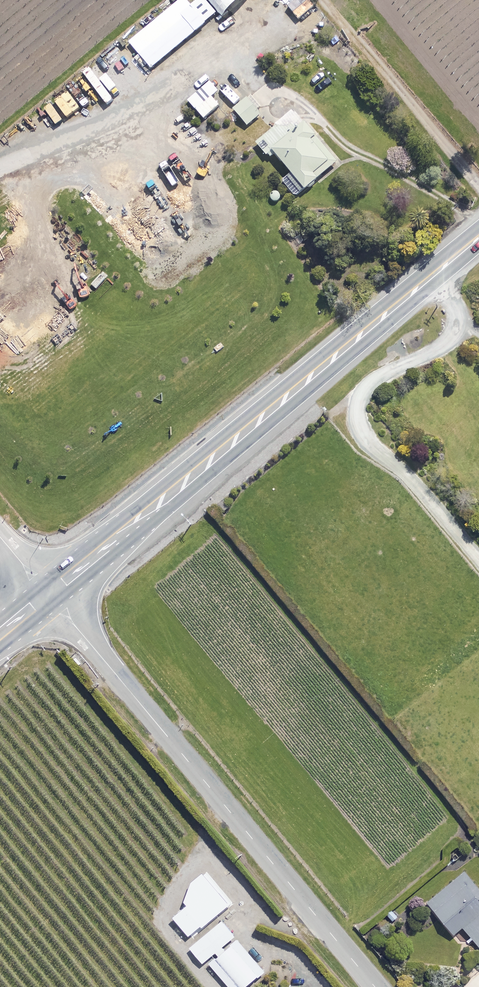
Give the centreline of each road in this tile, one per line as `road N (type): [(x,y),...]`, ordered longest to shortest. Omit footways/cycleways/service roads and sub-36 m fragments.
road 1 (primary): [(478,235),(49,593)]
road 2 (unclassified): [(49,593),(376,986)]

